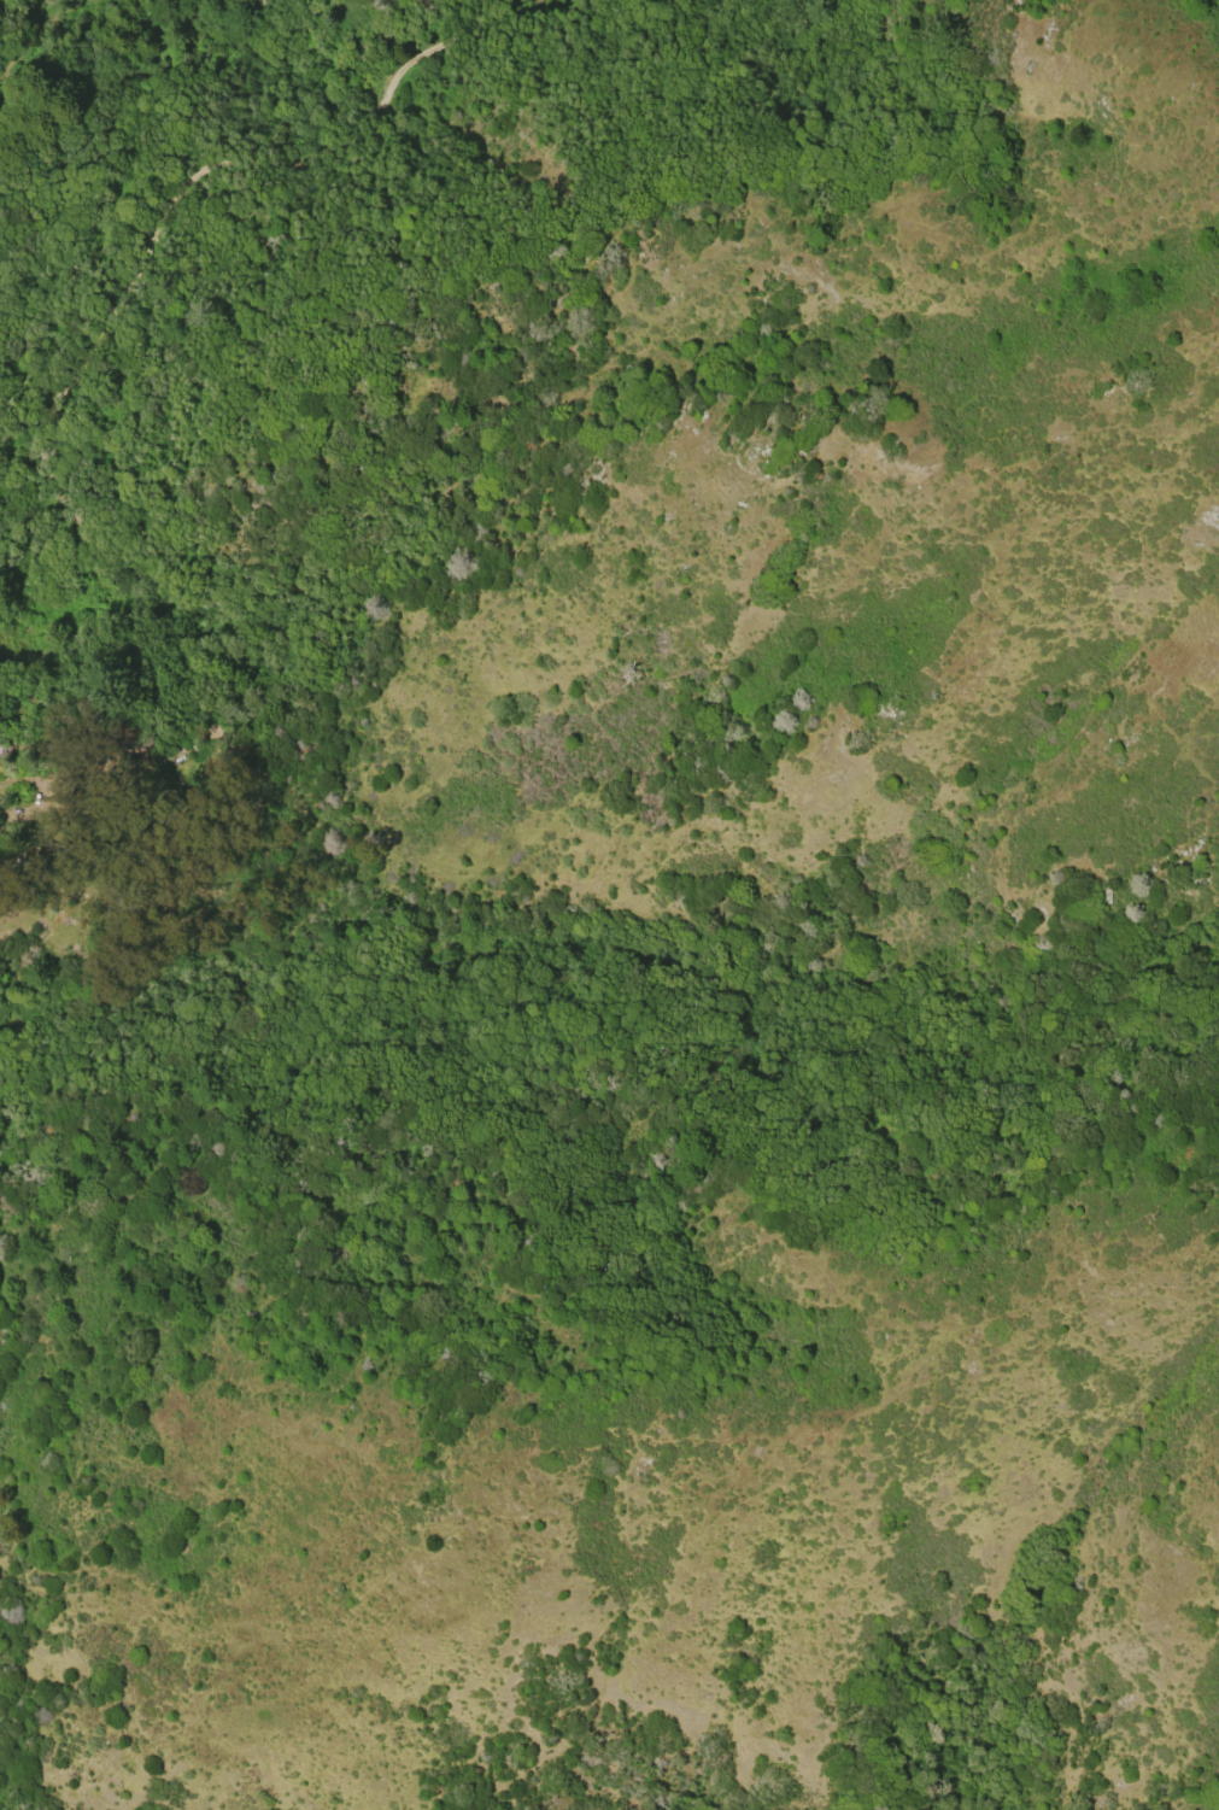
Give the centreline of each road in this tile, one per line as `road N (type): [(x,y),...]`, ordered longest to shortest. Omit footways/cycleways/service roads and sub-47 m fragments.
road 1 (residential): [(0,563),(33,546),(83,478),(253,217),(369,131),(427,48),(414,0)]
road 2 (residential): [(240,806),(110,772),(0,777)]

